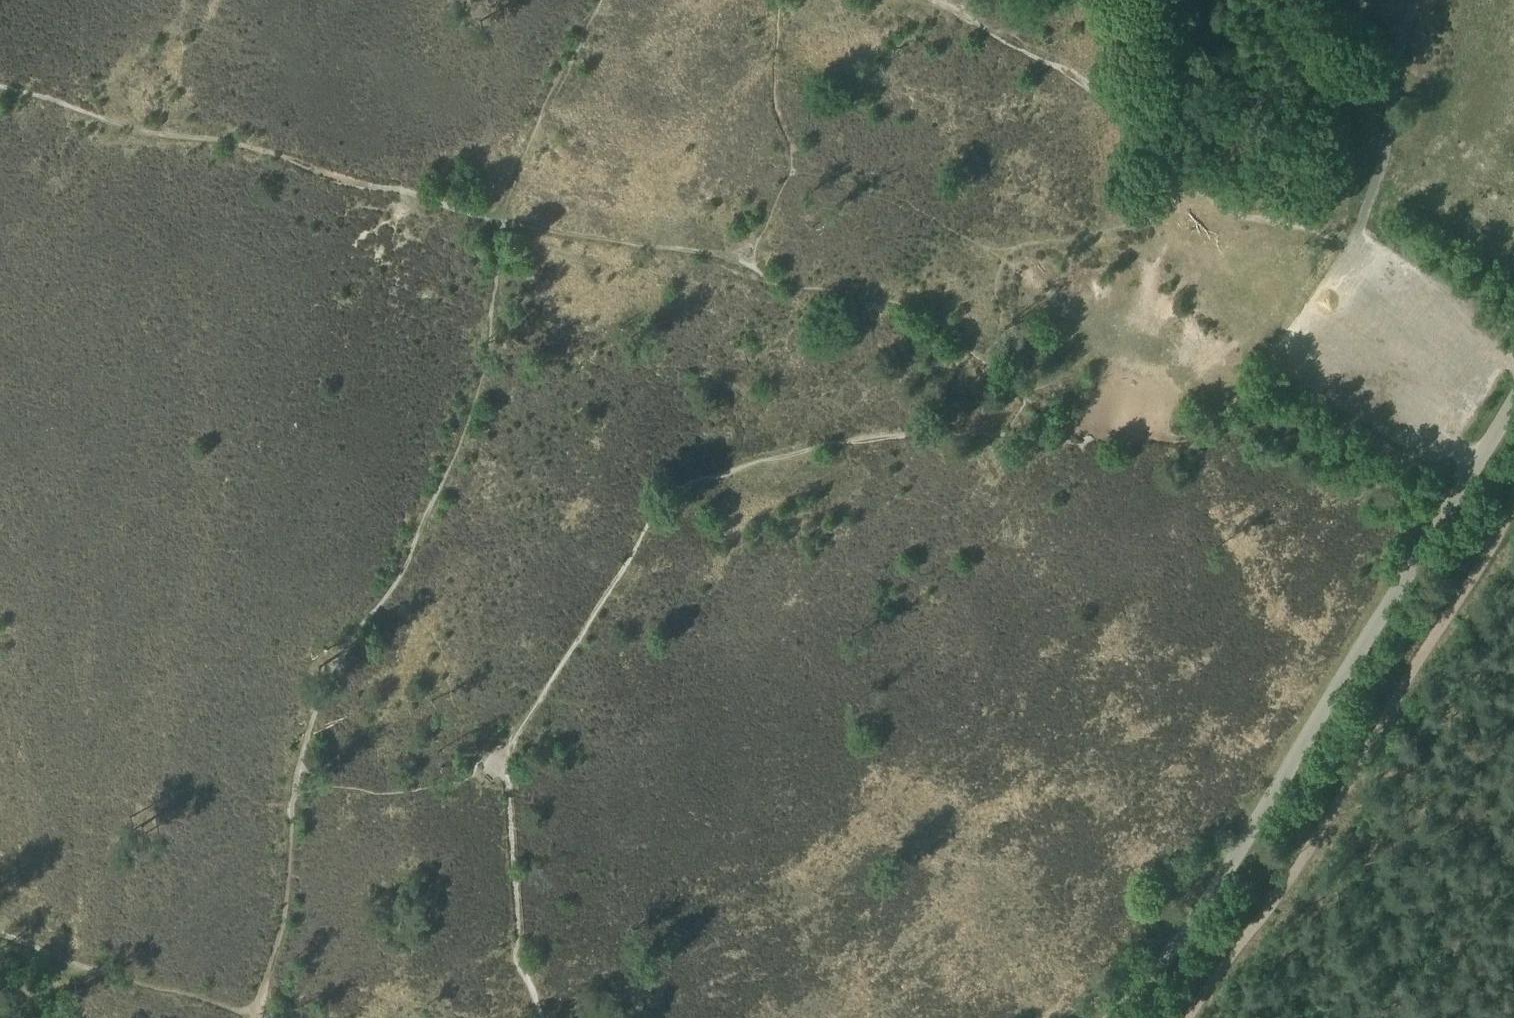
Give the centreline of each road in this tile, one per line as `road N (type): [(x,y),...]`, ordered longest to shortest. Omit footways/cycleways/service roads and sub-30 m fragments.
road 1 (unclassified): [(1113,1017),(1224,878),(1473,470)]
road 2 (track): [(1513,494),(1490,552),(1184,1017)]
road 3 (track): [(0,80),(395,184),(501,223)]
road 4 (track): [(1359,222),(1415,0)]

